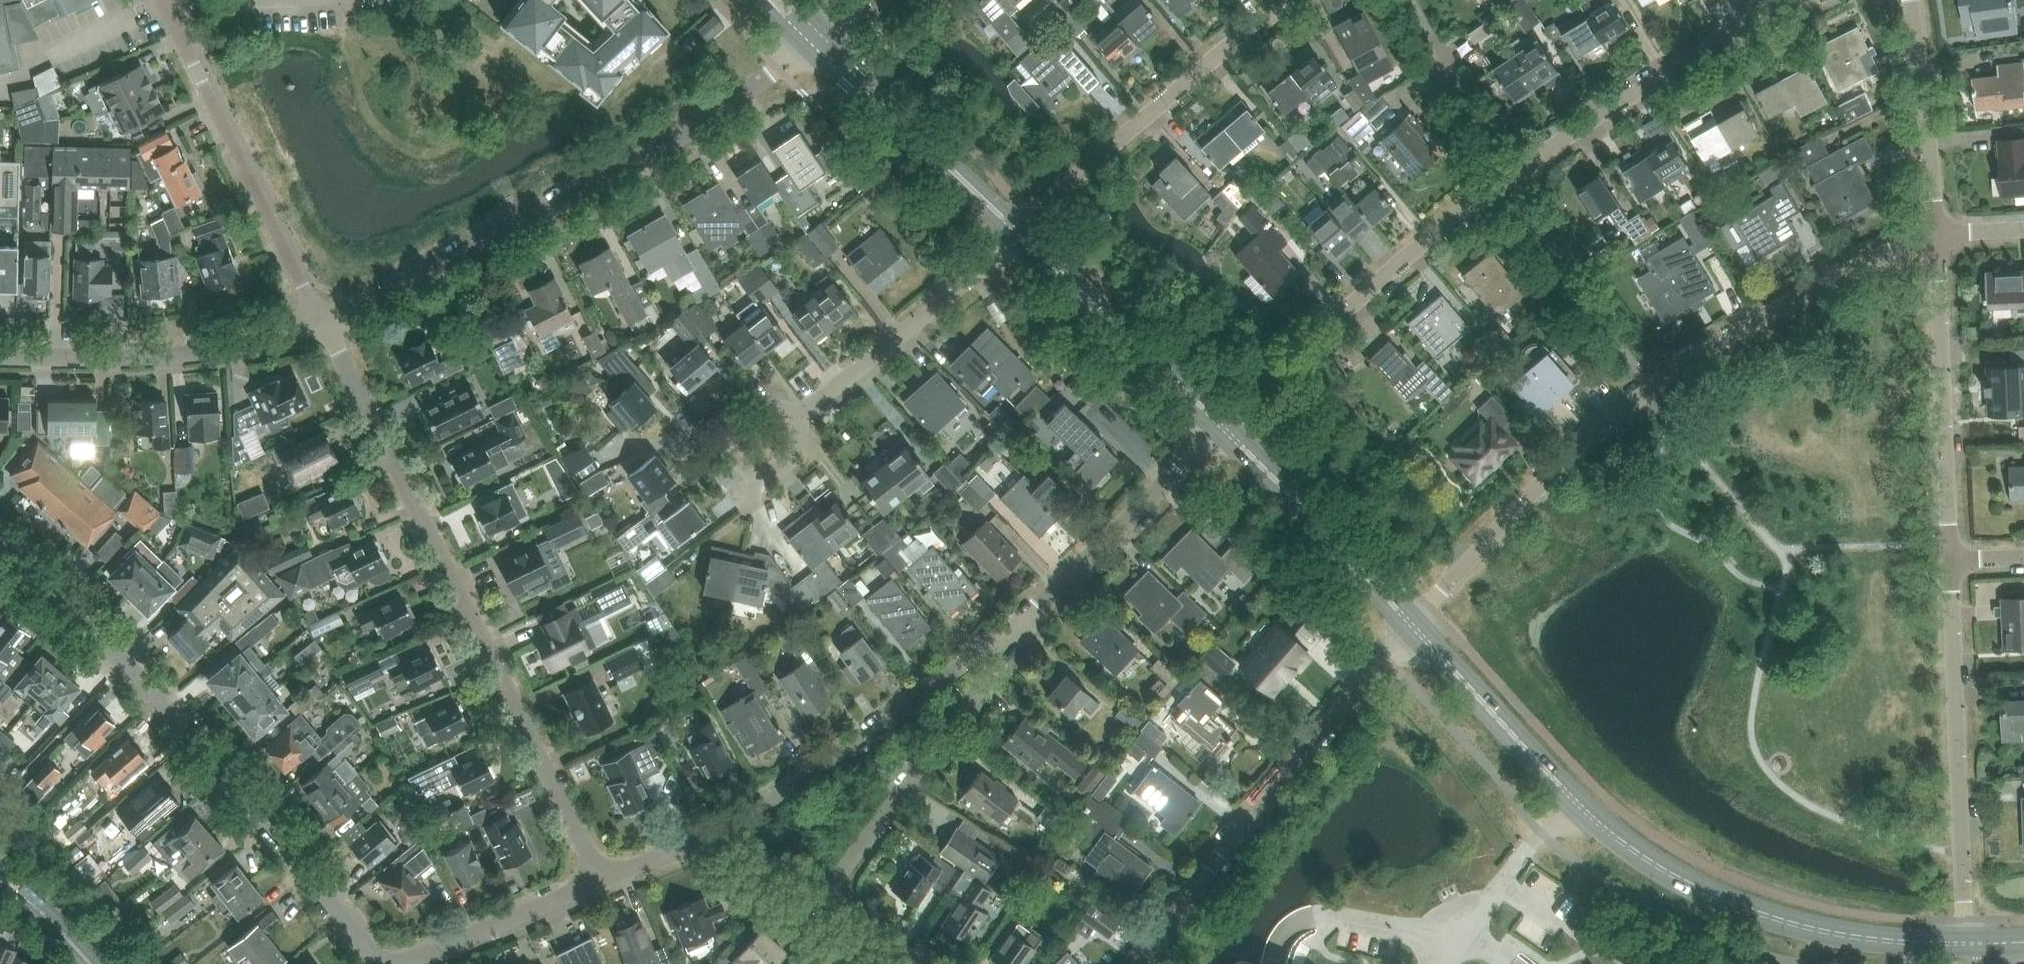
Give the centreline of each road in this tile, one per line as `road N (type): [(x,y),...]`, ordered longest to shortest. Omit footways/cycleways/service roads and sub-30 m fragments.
road 1 (residential): [(1222,425),(1372,284),(1504,178),(1827,0)]
road 2 (tertiary): [(1967,945),(1811,926),(1674,874),(1575,799),(1410,623)]
road 3 (residential): [(1410,623),(1638,401),(1773,307),(1934,238)]
road 4 (residential): [(602,880),(323,325)]
road 5 (residential): [(323,325),(669,142),(810,35)]
road 6 (residential): [(382,963),(121,661),(0,546)]
road 7 (residential): [(1146,963),(1410,623)]
road 8 (residential): [(1967,945),(1954,560)]
road 9 (residential): [(323,325),(166,0)]
road 10 (residential): [(1009,229),(1284,0)]
road 11 (residential): [(722,835),(1016,637)]
road 12 (residential): [(817,900),(1016,637)]
road 13 (residential): [(0,357),(195,356),(323,325)]
road 14 (residential): [(1954,560),(1934,238)]
road 15 (residential): [(1016,637),(1222,425)]
road 16 (tertiary): [(1222,425),(1009,229)]
road 17 (tertiary): [(1009,229),(810,35)]
road 18 (tertiary): [(1410,623),(1222,425)]
road 19 (residential): [(812,413),(1009,229)]
road 20 (residential): [(1934,238),(1909,0)]
road 21 (residential): [(413,963),(602,880)]
road 22 (residential): [(812,413),(813,450),(774,481),(754,482),(741,464)]
road 23 (residential): [(602,880),(722,835)]
road 24 (secondary): [(90,963),(0,876)]

